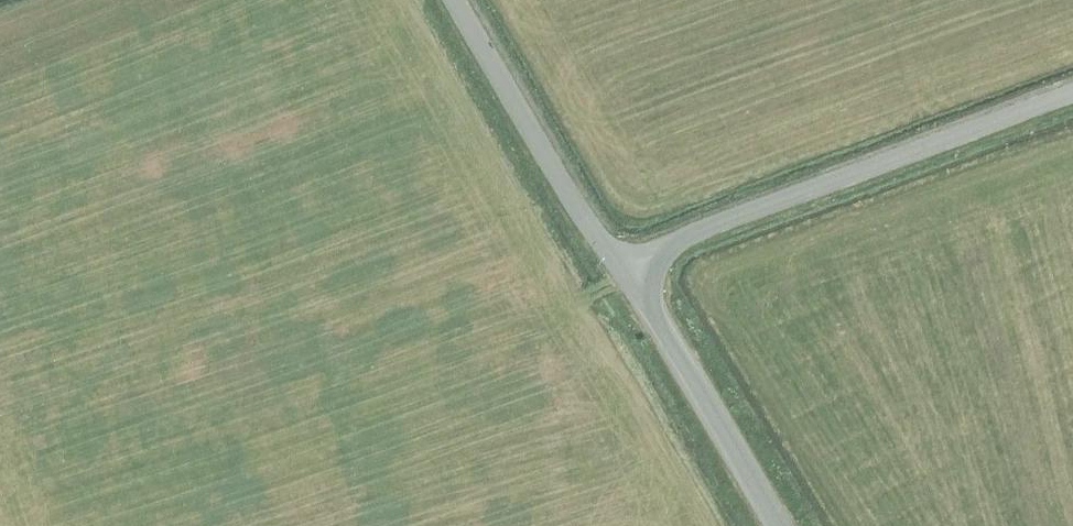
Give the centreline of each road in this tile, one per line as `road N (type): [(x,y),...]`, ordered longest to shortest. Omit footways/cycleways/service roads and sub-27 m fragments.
road 1 (unclassified): [(619,263),(1072,94)]
road 2 (tertiary): [(619,263),(452,0)]
road 3 (tertiary): [(773,525),(619,263)]

